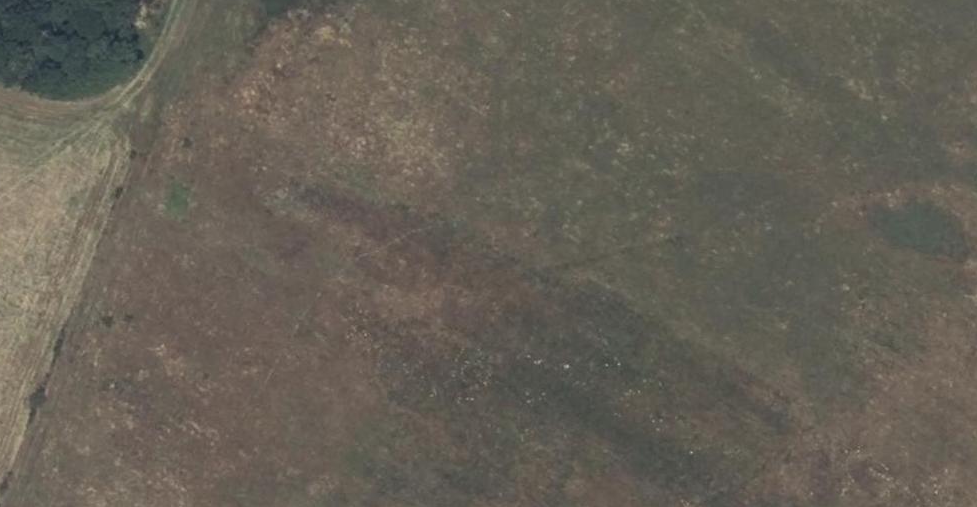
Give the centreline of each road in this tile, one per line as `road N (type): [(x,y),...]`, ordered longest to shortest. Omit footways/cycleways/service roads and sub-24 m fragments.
road 1 (track): [(181,0),(155,55),(119,93),(73,106),(0,98)]

